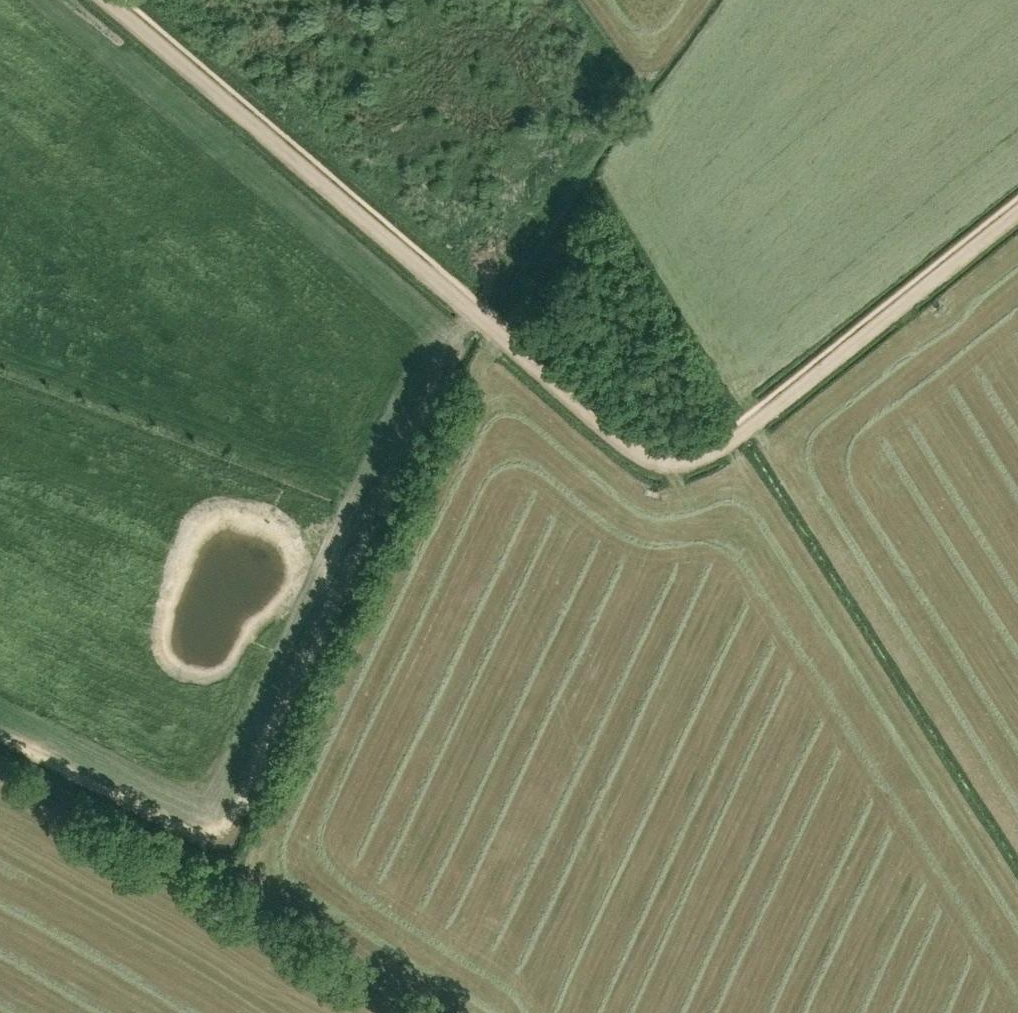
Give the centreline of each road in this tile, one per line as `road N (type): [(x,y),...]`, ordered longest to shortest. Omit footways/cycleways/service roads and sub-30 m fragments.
road 1 (track): [(104,0),(484,327),(657,461),(698,459),(746,429),(1017,211)]

